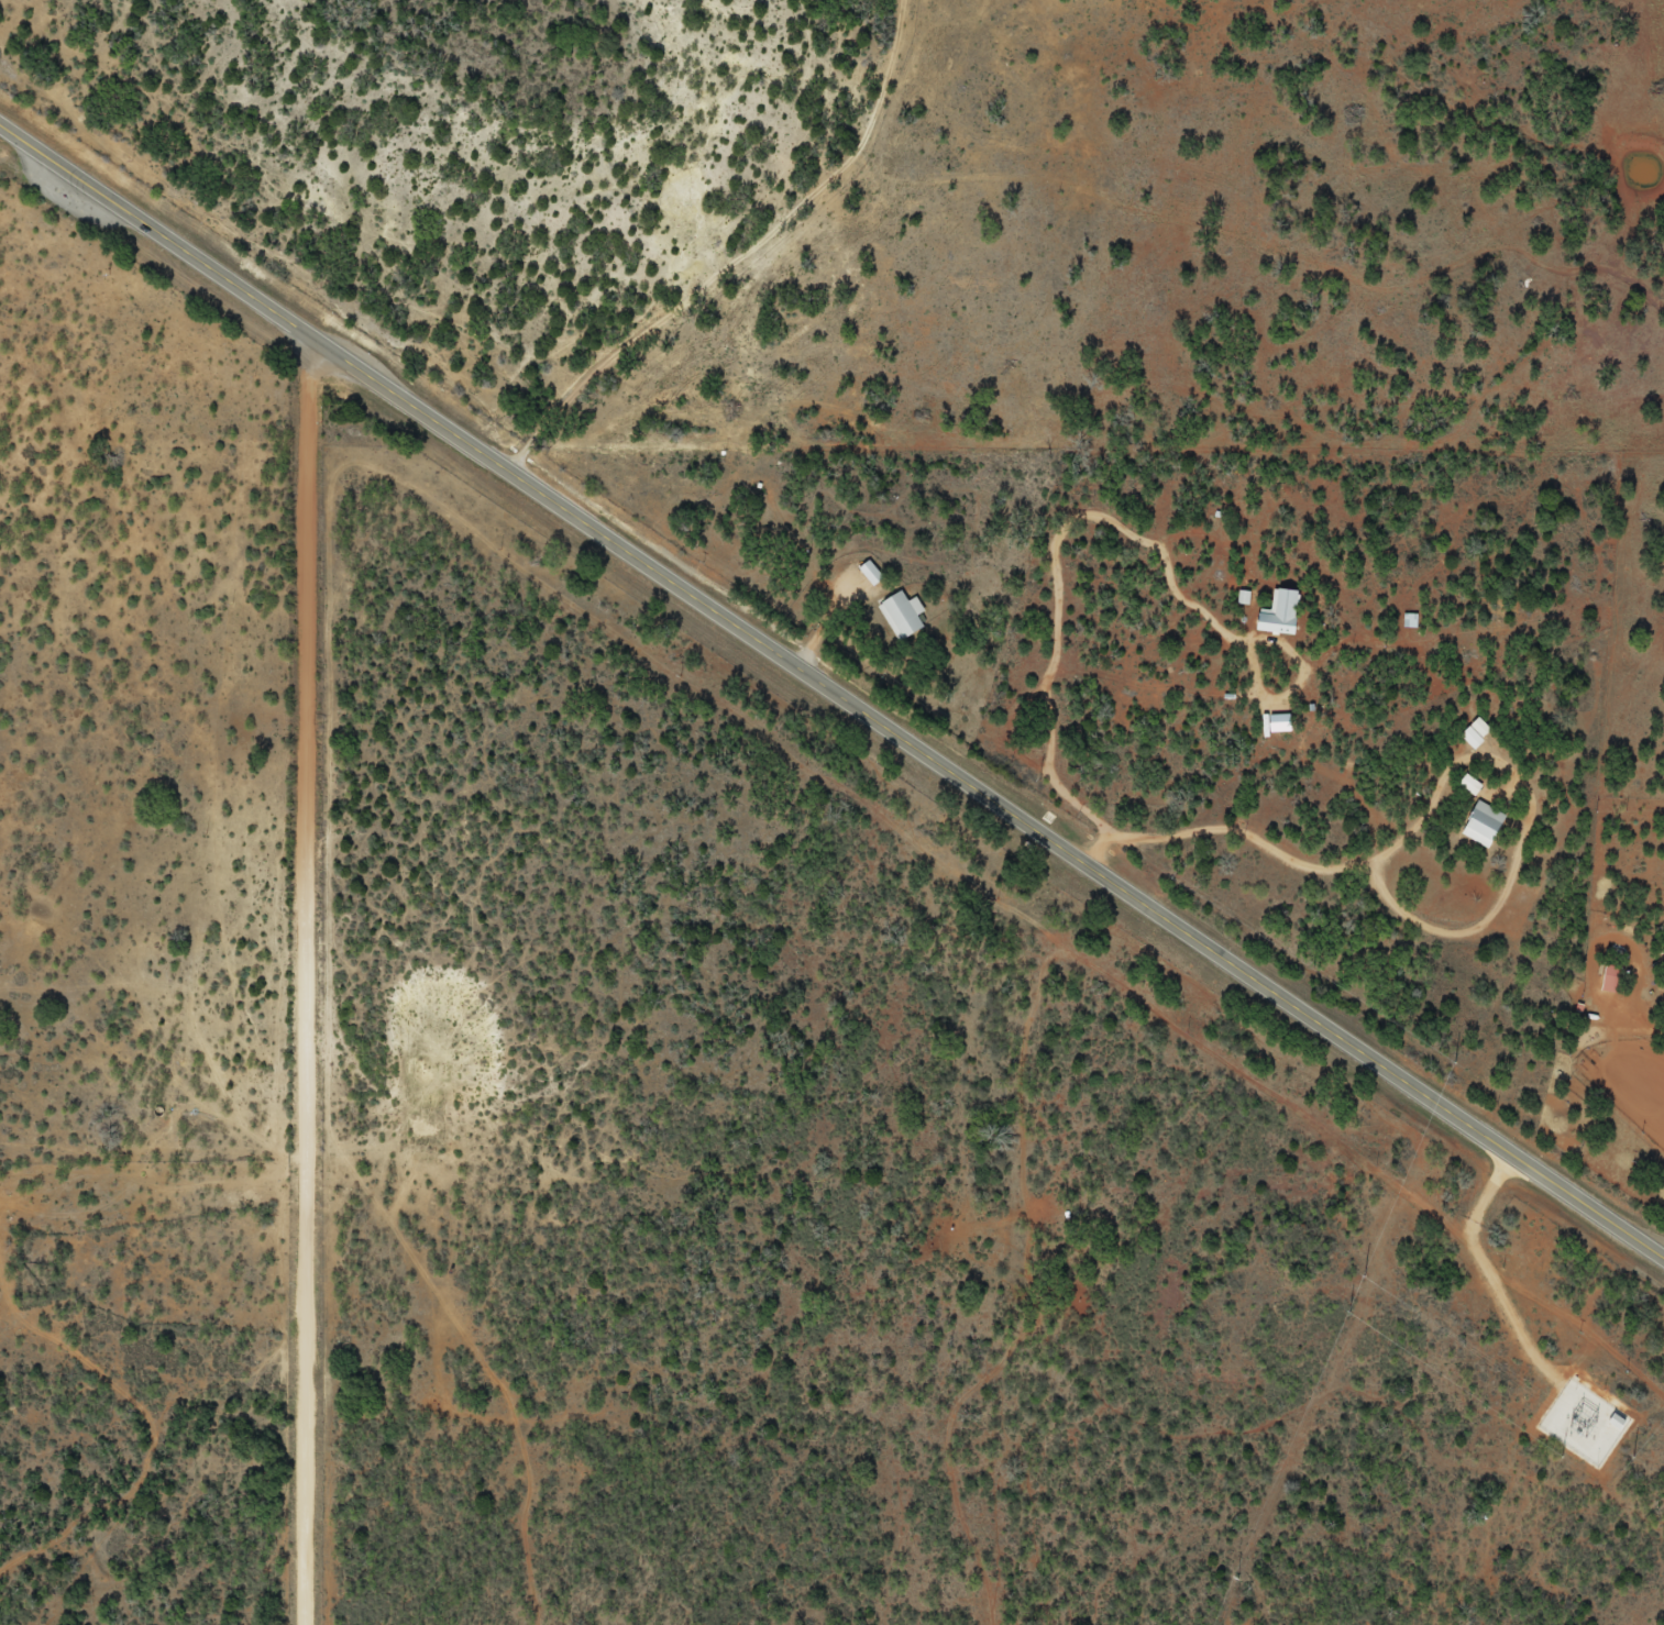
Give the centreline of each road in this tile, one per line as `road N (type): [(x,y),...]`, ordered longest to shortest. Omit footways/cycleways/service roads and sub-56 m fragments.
road 1 (primary): [(1663,1262),(0,127)]
road 2 (residential): [(314,1624),(305,334)]
road 3 (residential): [(1326,1036),(1381,947),(1351,679),(1290,550),(1311,485),(1469,382)]
road 4 (residential): [(519,486),(910,102),(932,0)]

